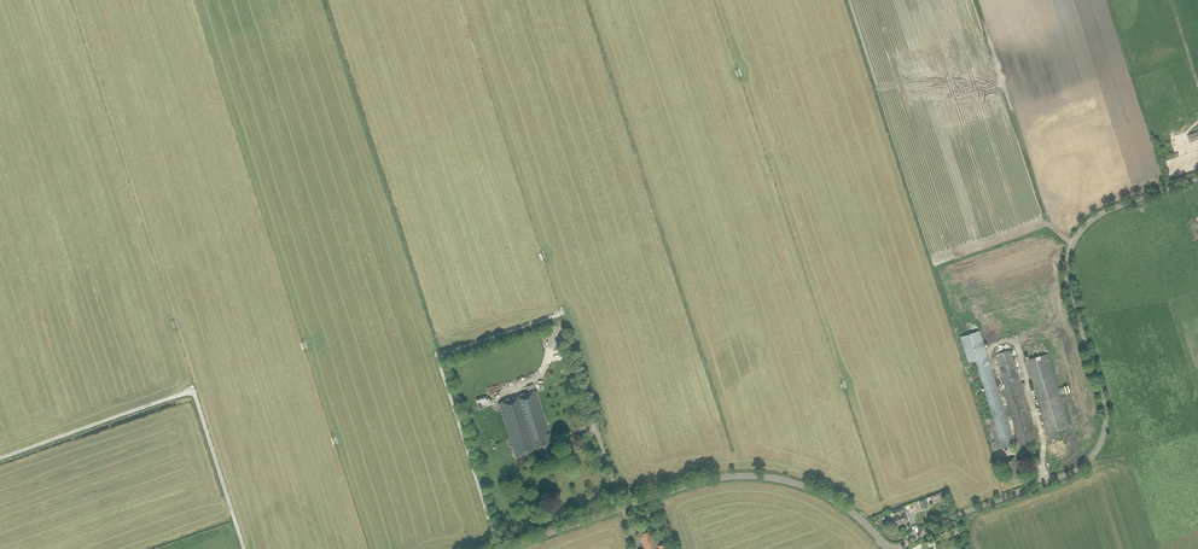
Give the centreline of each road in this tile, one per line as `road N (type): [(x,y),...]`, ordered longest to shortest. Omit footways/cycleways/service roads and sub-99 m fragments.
road 1 (unclassified): [(898,548),(1091,458),(1106,413),(1068,284),(1072,244),(1107,211),(1197,179)]
road 2 (tertiary): [(495,548),(685,486),(743,476),(826,495),(887,548)]

